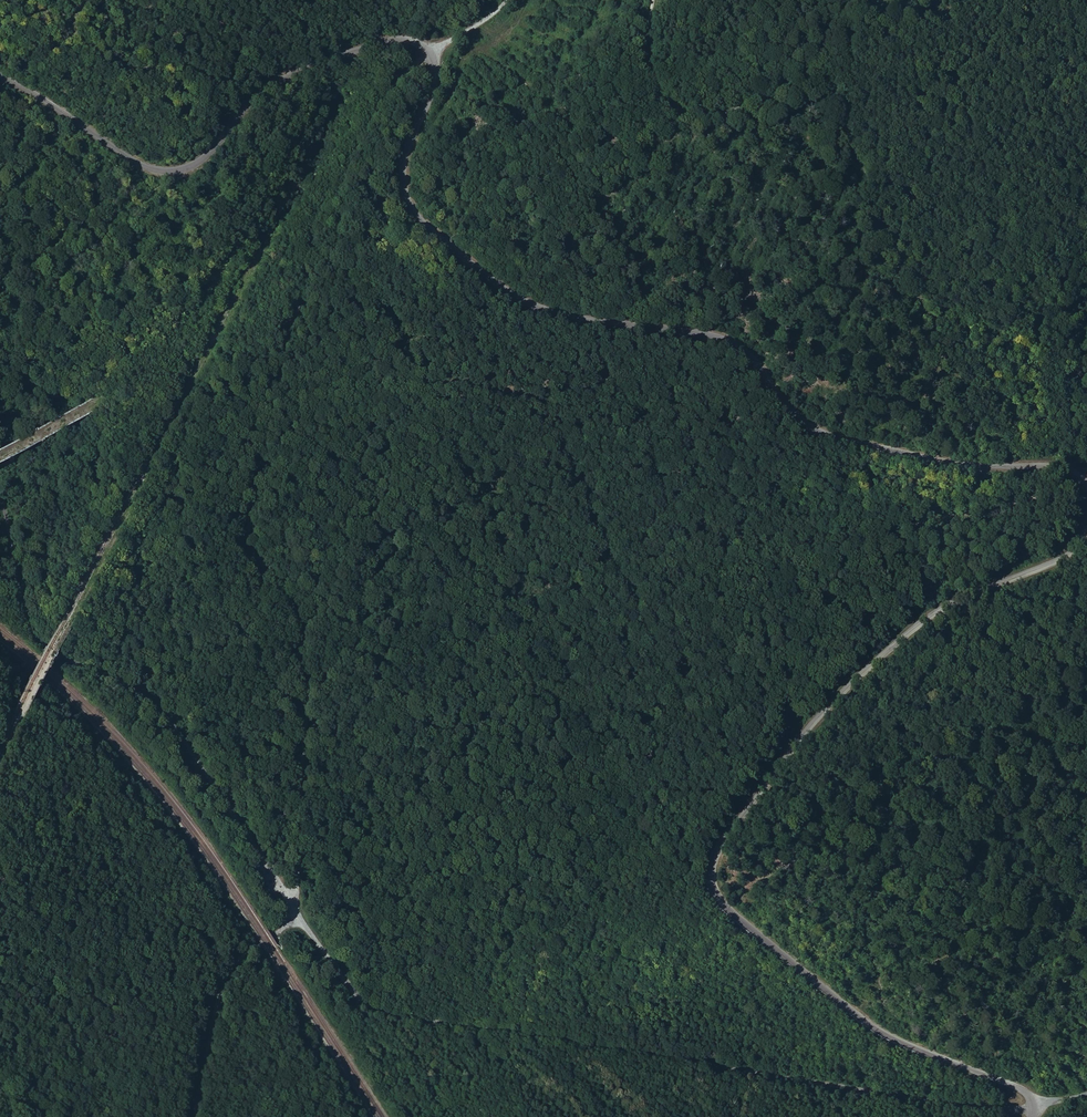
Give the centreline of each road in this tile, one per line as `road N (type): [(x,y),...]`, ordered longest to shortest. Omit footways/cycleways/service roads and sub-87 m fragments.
road 1 (tertiary): [(1042,1108),(1021,1089),(875,1029),(723,905),(711,876),(814,723),(876,657),(953,601),(1067,557),(1086,534)]
road 2 (track): [(432,53),(415,59),(383,105),(309,237),(307,284),(275,368),(246,526),(248,546),(281,591),(296,630),(304,756),(294,909)]
road 3 (unclassified): [(294,909),(350,990),(380,1012),(936,1102),(1042,1108)]
road 4 (tertiary): [(0,75),(141,165),(177,171),(210,155),(274,83),(344,54),(414,41),(440,63),(443,79),(411,147),(406,195),(421,220),(460,251)]
road 5 (tertiary): [(1086,485),(1059,467),(950,463),(816,430),(732,342),(548,311),(501,288),(460,251)]
road 6 (unclassified): [(0,496),(22,616),(42,643),(158,710),(294,909)]
road 7 (track): [(1086,675),(787,817),(713,867)]
road 8 (track): [(0,459),(104,402),(222,294)]
road 9 (track): [(716,114),(965,0)]
road 10 (track): [(280,930),(234,958),(226,975),(193,1116)]
road 11 (track): [(653,0),(643,43),(655,84),(682,107),(716,114)]

